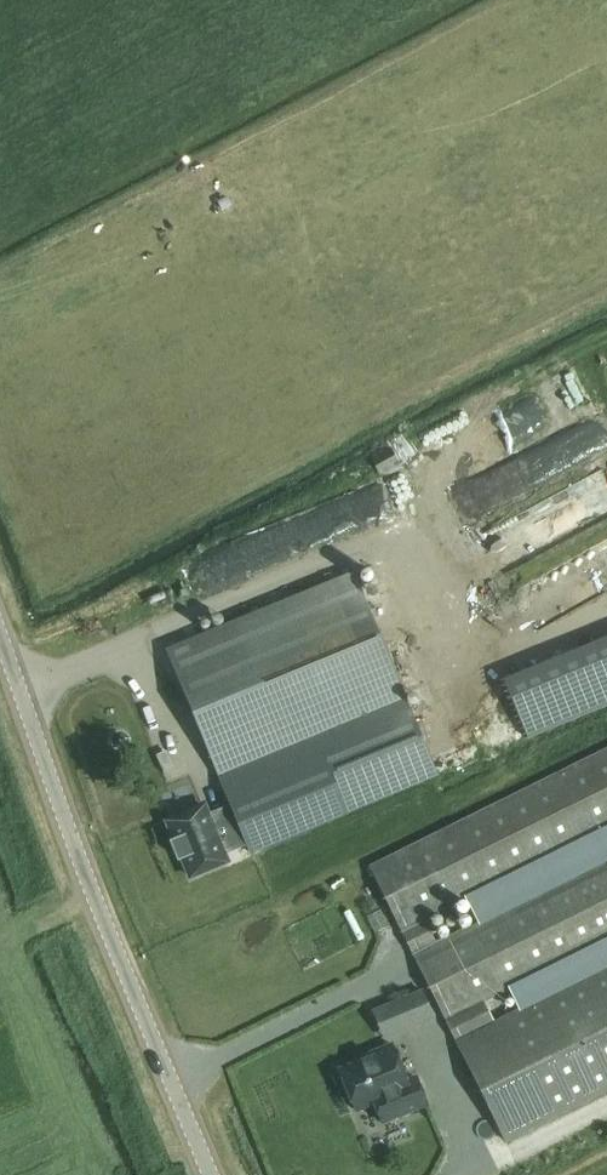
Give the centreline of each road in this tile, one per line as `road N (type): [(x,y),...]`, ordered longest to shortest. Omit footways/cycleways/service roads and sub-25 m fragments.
road 1 (tertiary): [(207,1174),(0,640)]

